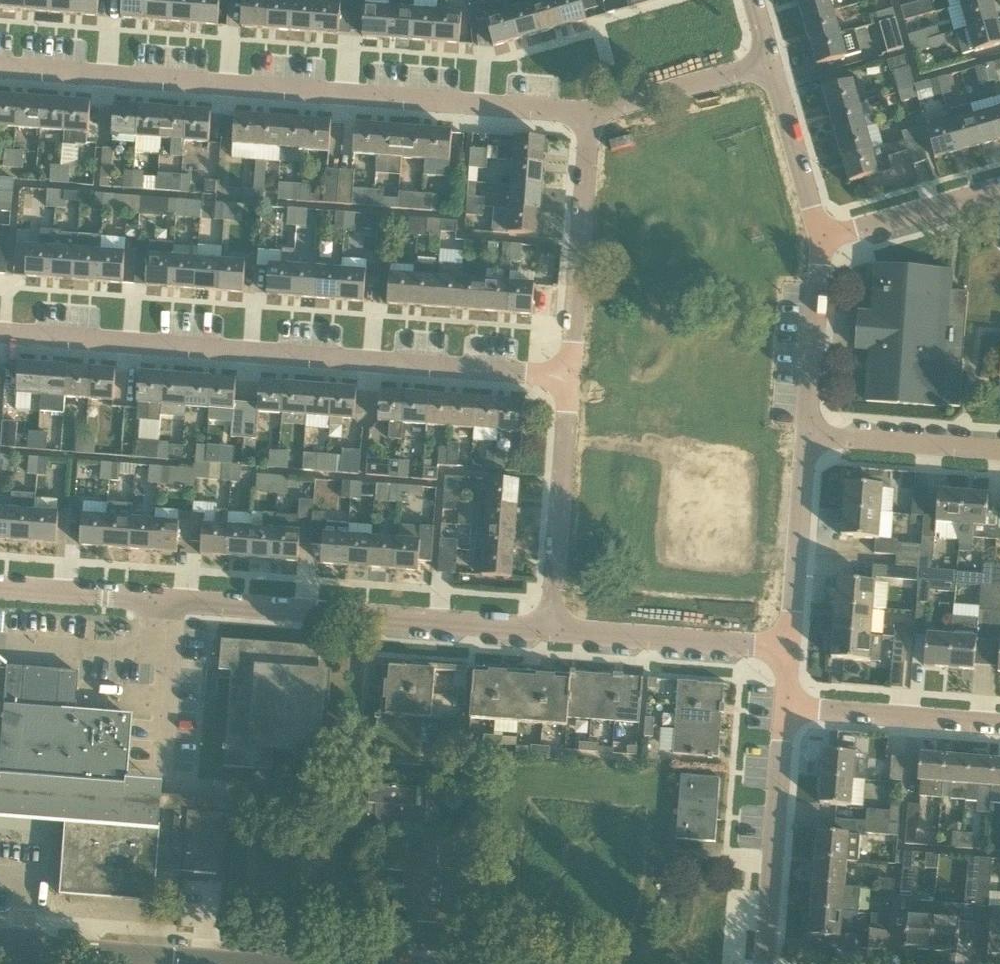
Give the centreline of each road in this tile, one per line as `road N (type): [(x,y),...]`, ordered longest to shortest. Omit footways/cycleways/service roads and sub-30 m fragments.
road 1 (residential): [(0,69),(585,112)]
road 2 (residential): [(572,385),(0,327)]
road 3 (residential): [(558,632),(0,590)]
road 4 (residential): [(765,963),(788,690)]
road 5 (residential): [(572,385),(585,112)]
road 6 (residential): [(558,632),(572,385)]
road 7 (residential): [(788,646),(558,632)]
road 8 (residential): [(999,716),(788,690)]
road 9 (residential): [(788,646),(807,436)]
road 10 (residential): [(807,436),(820,235)]
road 11 (residential): [(807,436),(999,451)]
road 12 (residential): [(820,235),(761,53)]
road 13 (residential): [(585,112),(761,53)]
road 14 (residential): [(820,235),(999,188)]
road 15 (residential): [(123,955),(253,963)]

